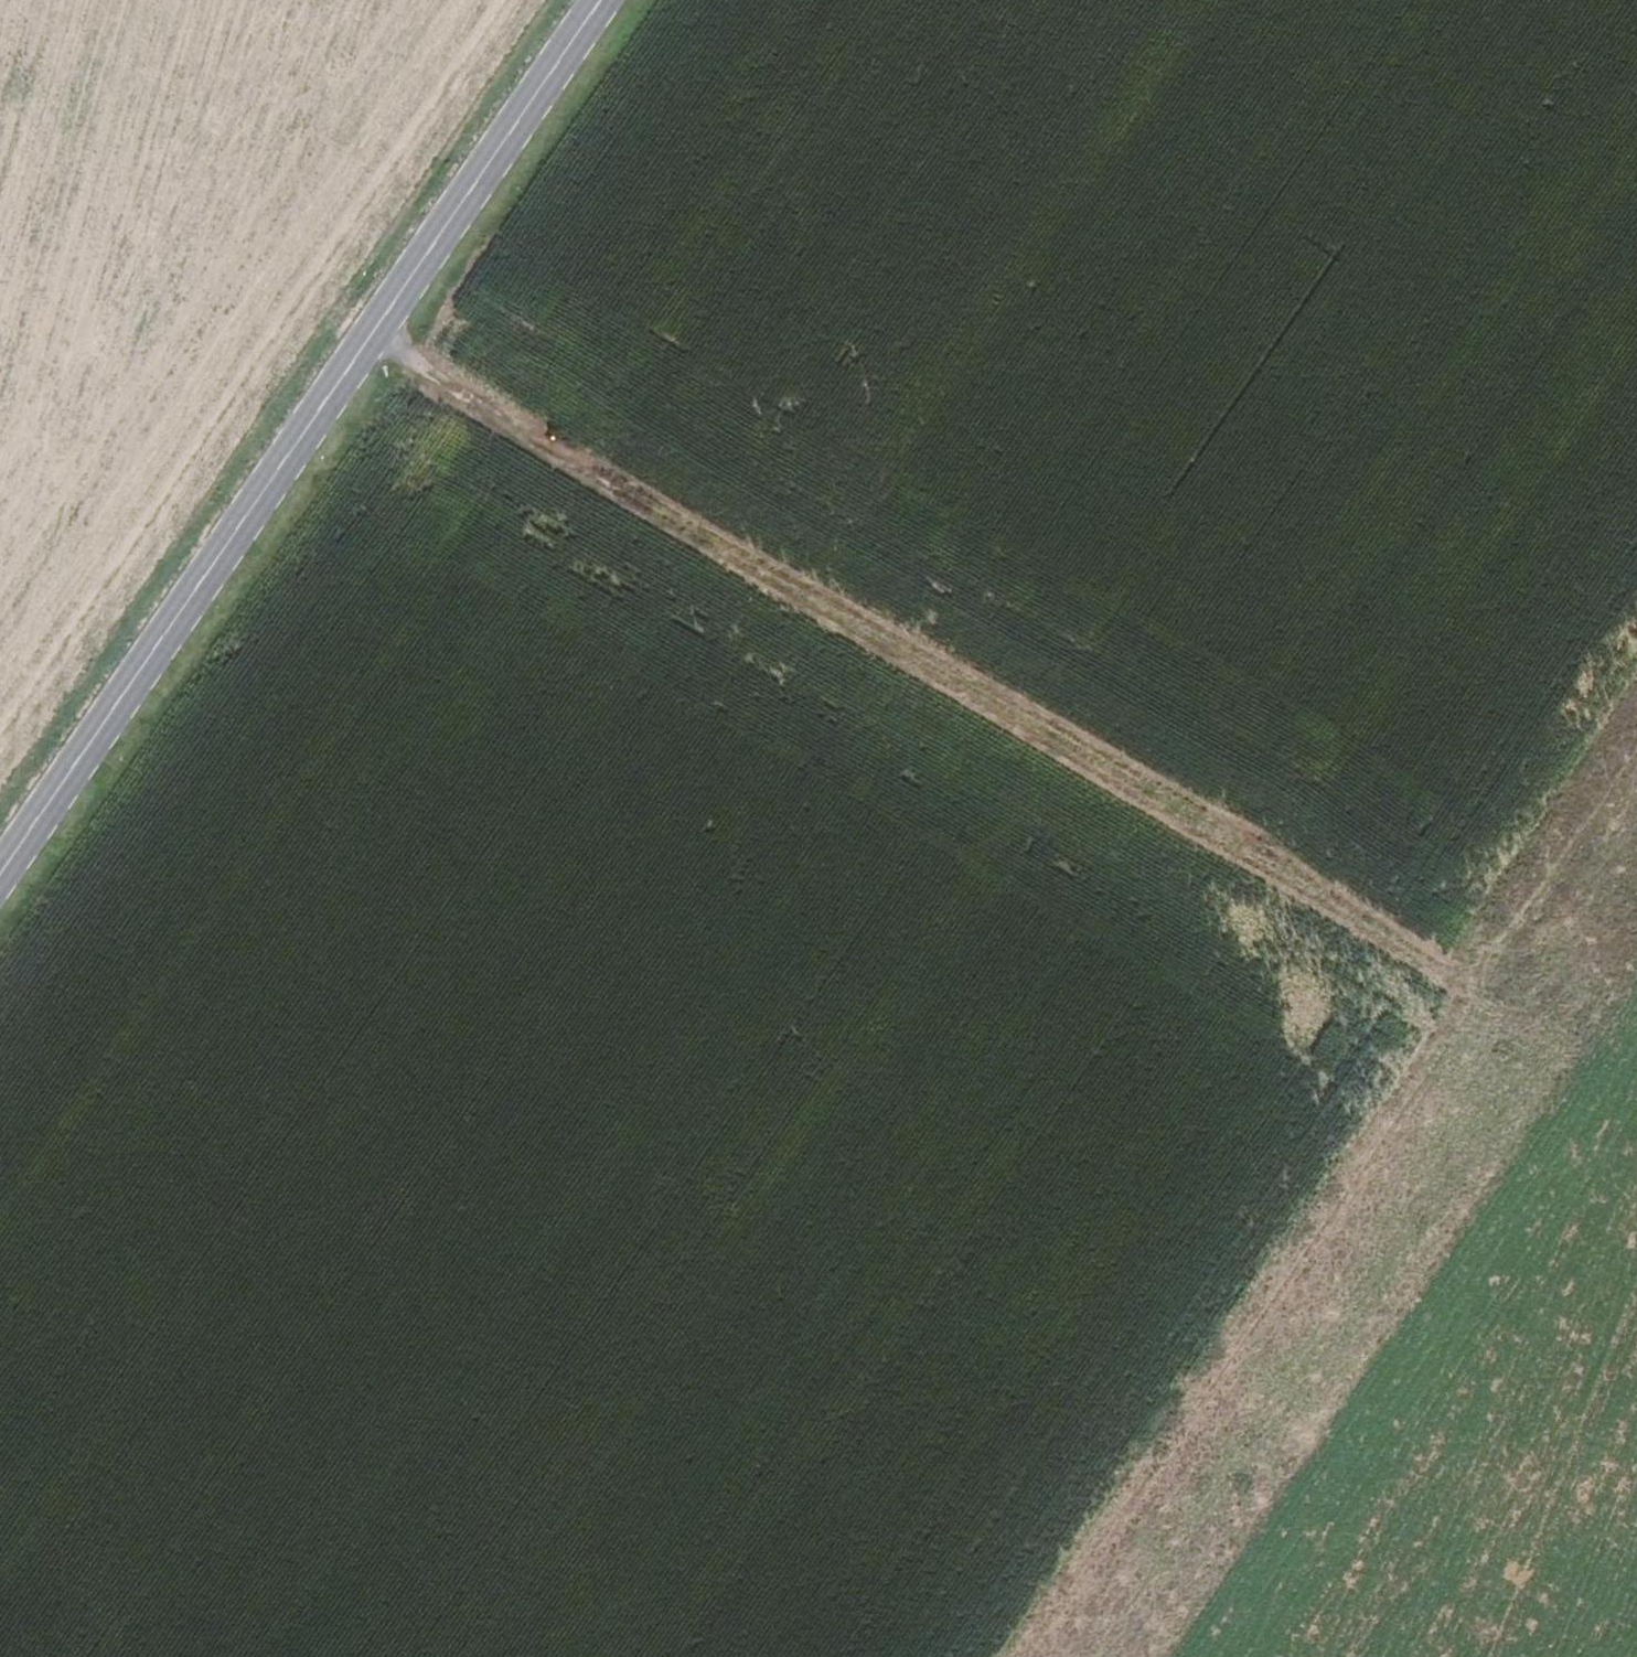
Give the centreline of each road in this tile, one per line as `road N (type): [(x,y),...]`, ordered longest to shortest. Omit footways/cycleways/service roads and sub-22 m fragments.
road 1 (secondary): [(595,0),(0,861)]

